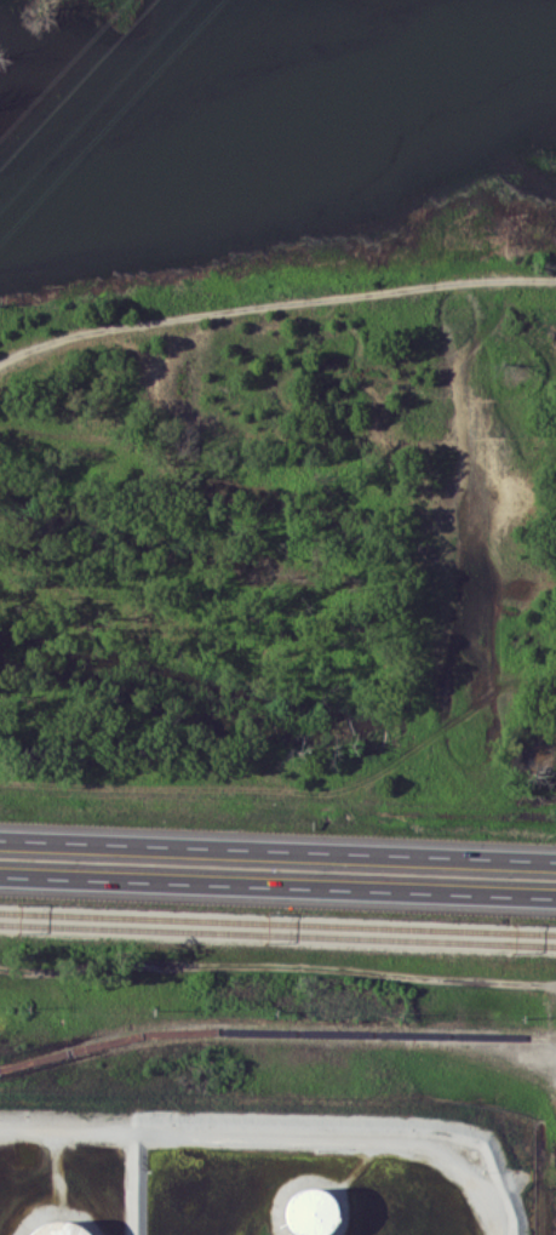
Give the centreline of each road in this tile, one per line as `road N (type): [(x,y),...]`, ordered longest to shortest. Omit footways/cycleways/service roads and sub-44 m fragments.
road 1 (track): [(0,775),(325,791),(523,692),(555,694)]
road 2 (motorway): [(0,874),(555,896)]
road 3 (motorway): [(555,859),(0,837)]

